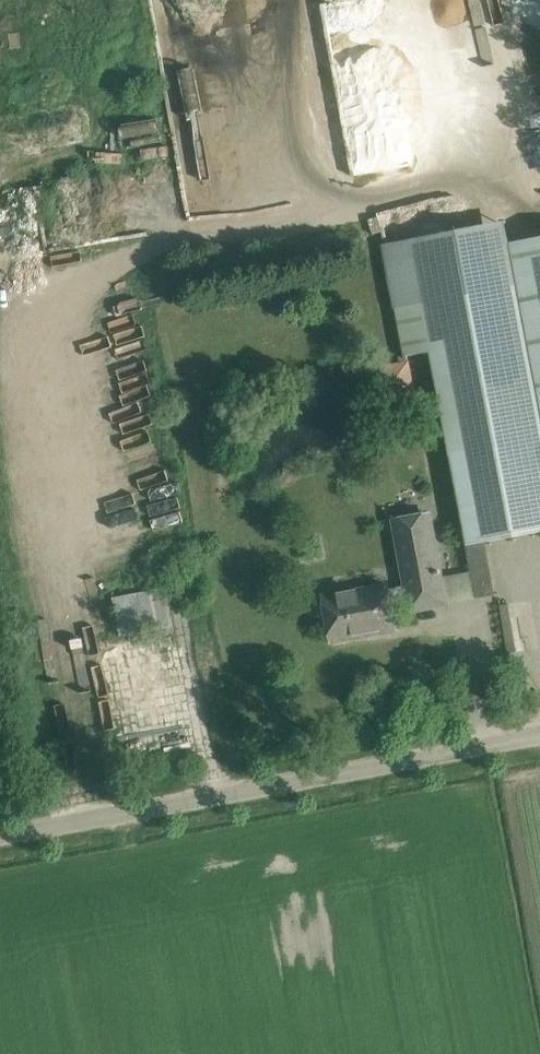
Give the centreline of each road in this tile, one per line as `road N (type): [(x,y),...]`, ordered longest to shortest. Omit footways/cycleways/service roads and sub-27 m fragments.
road 1 (unclassified): [(0,836),(539,737)]

